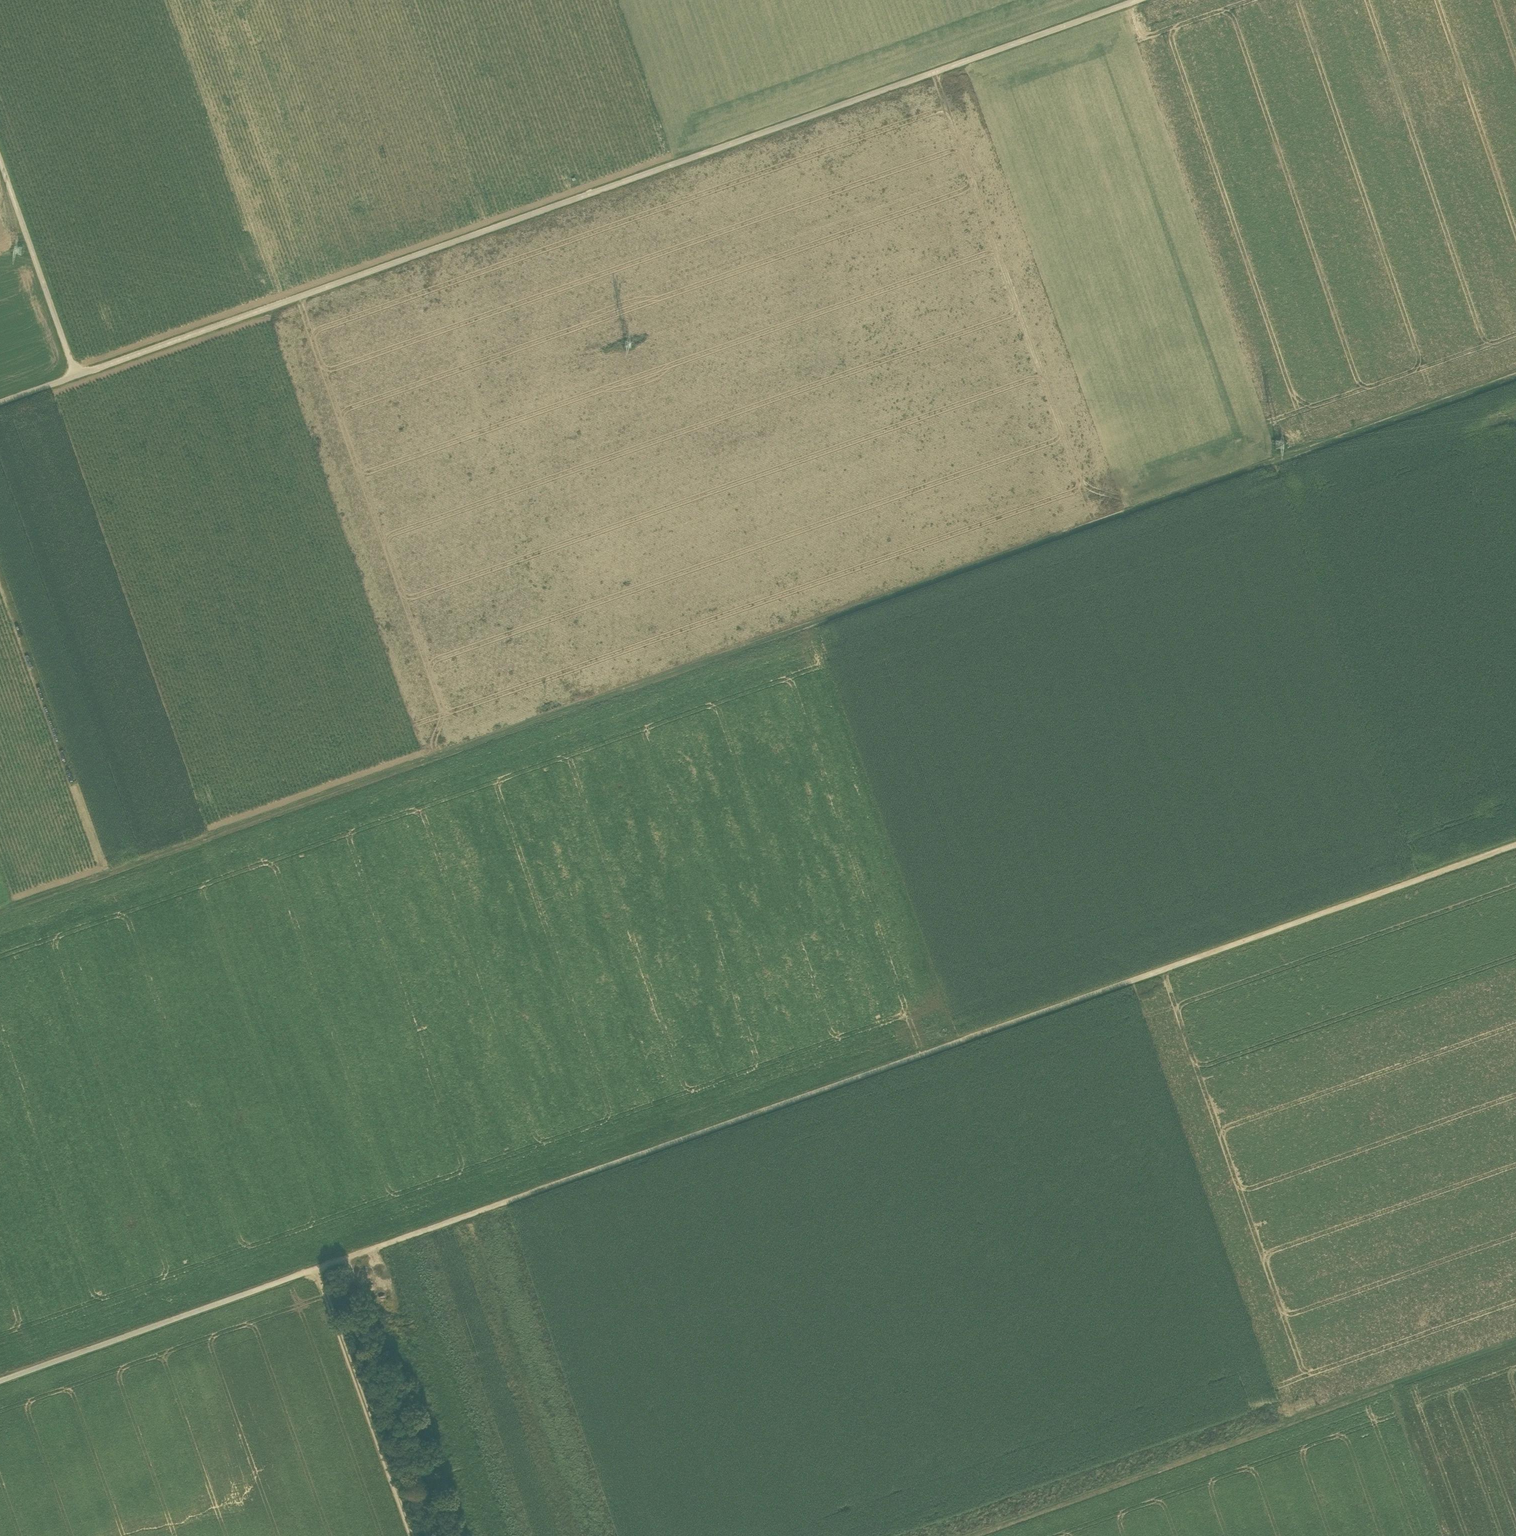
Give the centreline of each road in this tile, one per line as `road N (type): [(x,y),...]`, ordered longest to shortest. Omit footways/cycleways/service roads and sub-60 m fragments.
road 1 (track): [(1515,845),(0,1381)]
road 2 (track): [(0,911),(1515,375)]
road 3 (track): [(0,403),(1138,0)]
road 4 (track): [(967,1535),(1515,1342)]
road 5 (track): [(317,1269),(411,1535)]
road 6 (track): [(0,159),(77,376)]

